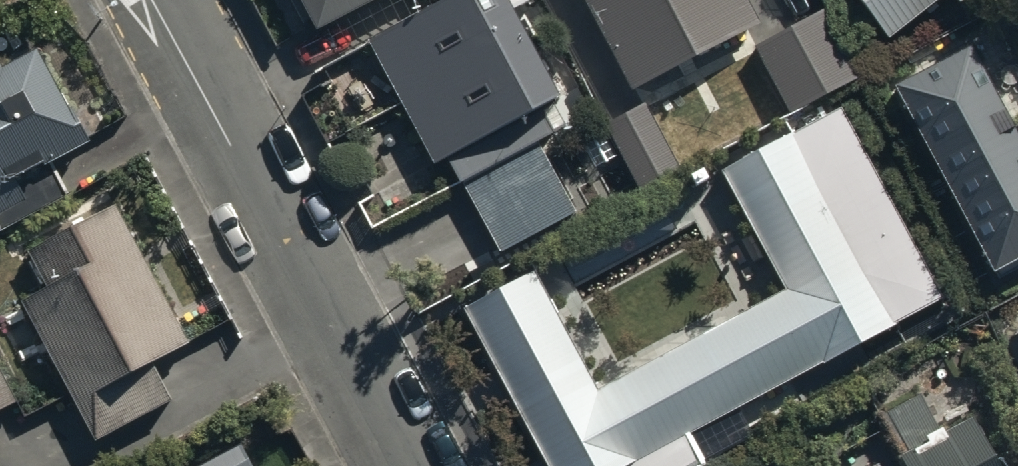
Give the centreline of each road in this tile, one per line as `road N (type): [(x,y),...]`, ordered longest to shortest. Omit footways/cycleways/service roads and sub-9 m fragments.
road 1 (residential): [(395,465),(152,0)]

